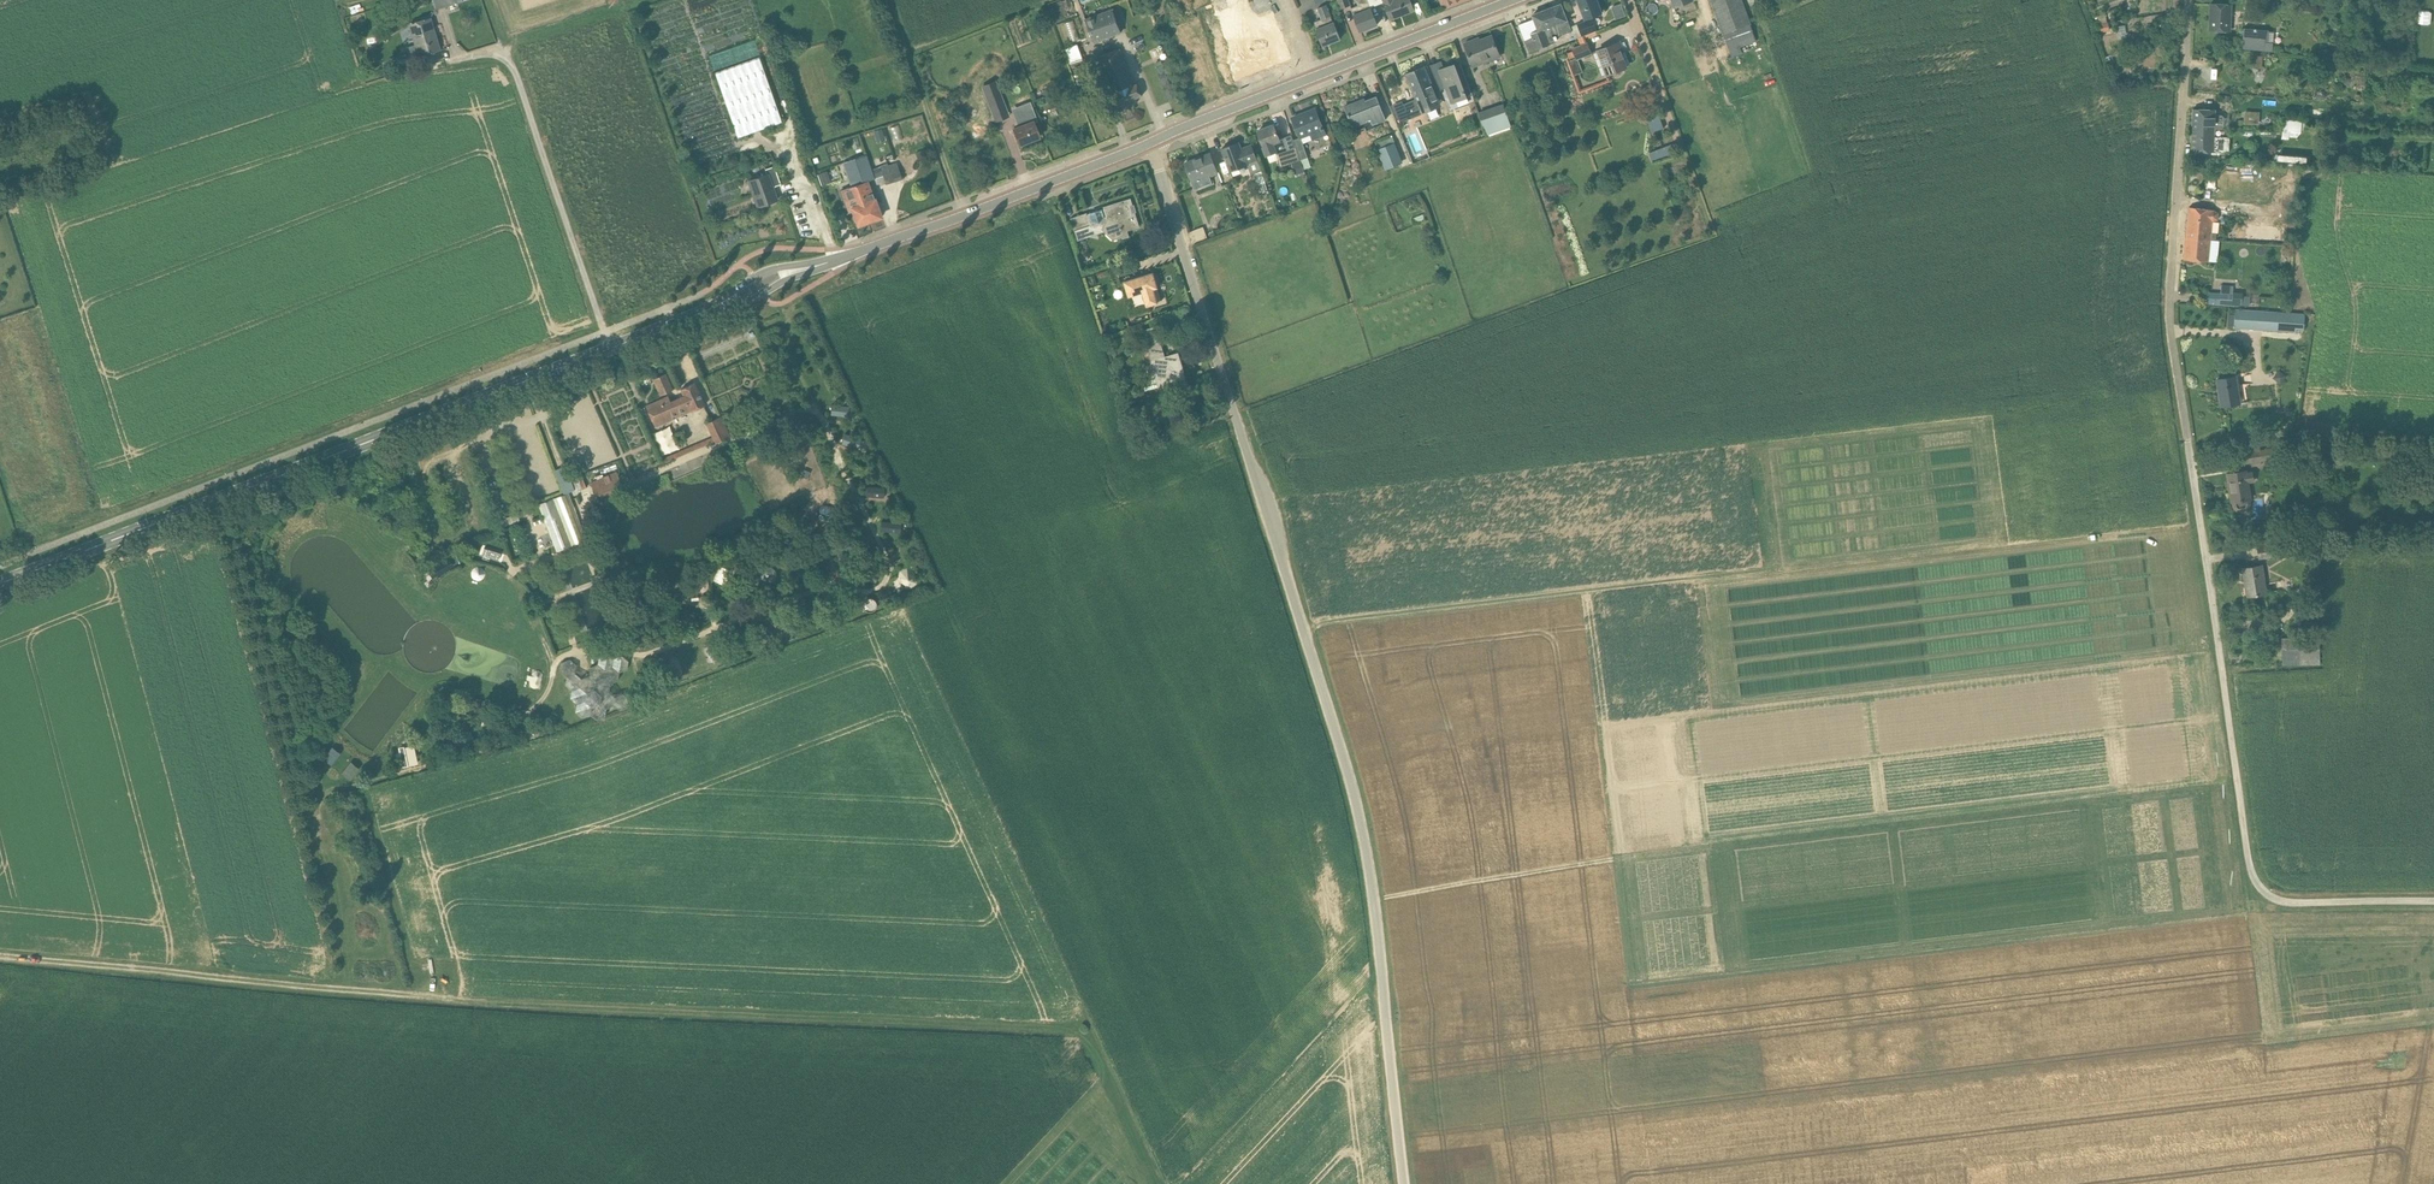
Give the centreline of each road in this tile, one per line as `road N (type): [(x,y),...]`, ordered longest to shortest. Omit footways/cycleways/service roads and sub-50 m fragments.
road 1 (unclassified): [(1401,1183),(1364,859),(1336,733),(1149,145)]
road 2 (unclassified): [(2433,899),(2282,897),(2259,875),(2176,338),(2192,0)]
road 3 (track): [(843,1018),(614,1009),(0,957)]
road 4 (primary): [(0,583),(706,313)]
road 5 (primary): [(822,266),(1149,145)]
road 6 (primary): [(1307,82),(1520,0)]
road 7 (track): [(964,215),(888,0)]
road 8 (primary): [(1149,145),(1307,82)]
road 9 (unclassified): [(1678,143),(1628,0)]
road 10 (primary): [(822,266),(768,272),(706,313)]
road 11 (primary): [(706,313),(822,266)]

